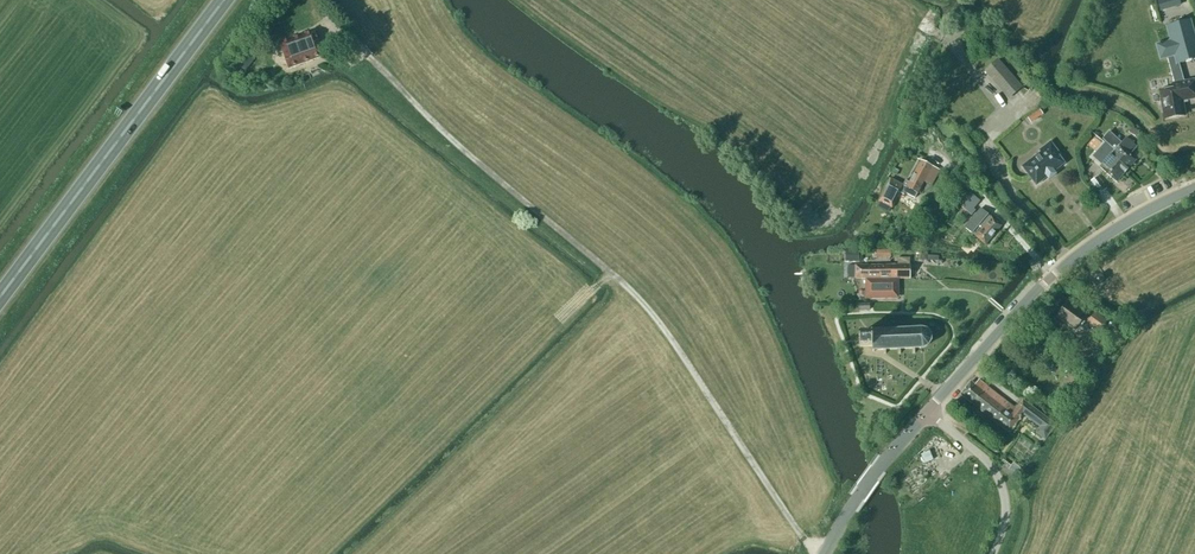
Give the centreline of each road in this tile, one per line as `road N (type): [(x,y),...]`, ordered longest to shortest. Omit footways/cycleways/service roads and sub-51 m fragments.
road 1 (track): [(816,553),(651,311),(436,126),(372,57),(349,53)]
road 2 (trunk): [(0,301),(225,0)]
road 3 (tertiary): [(928,412),(1070,262),(1194,188)]
road 4 (unclassified): [(993,553),(1005,523),(1003,486),(992,467),(928,412)]
road 5 (tertiary): [(825,553),(857,497),(928,412)]

